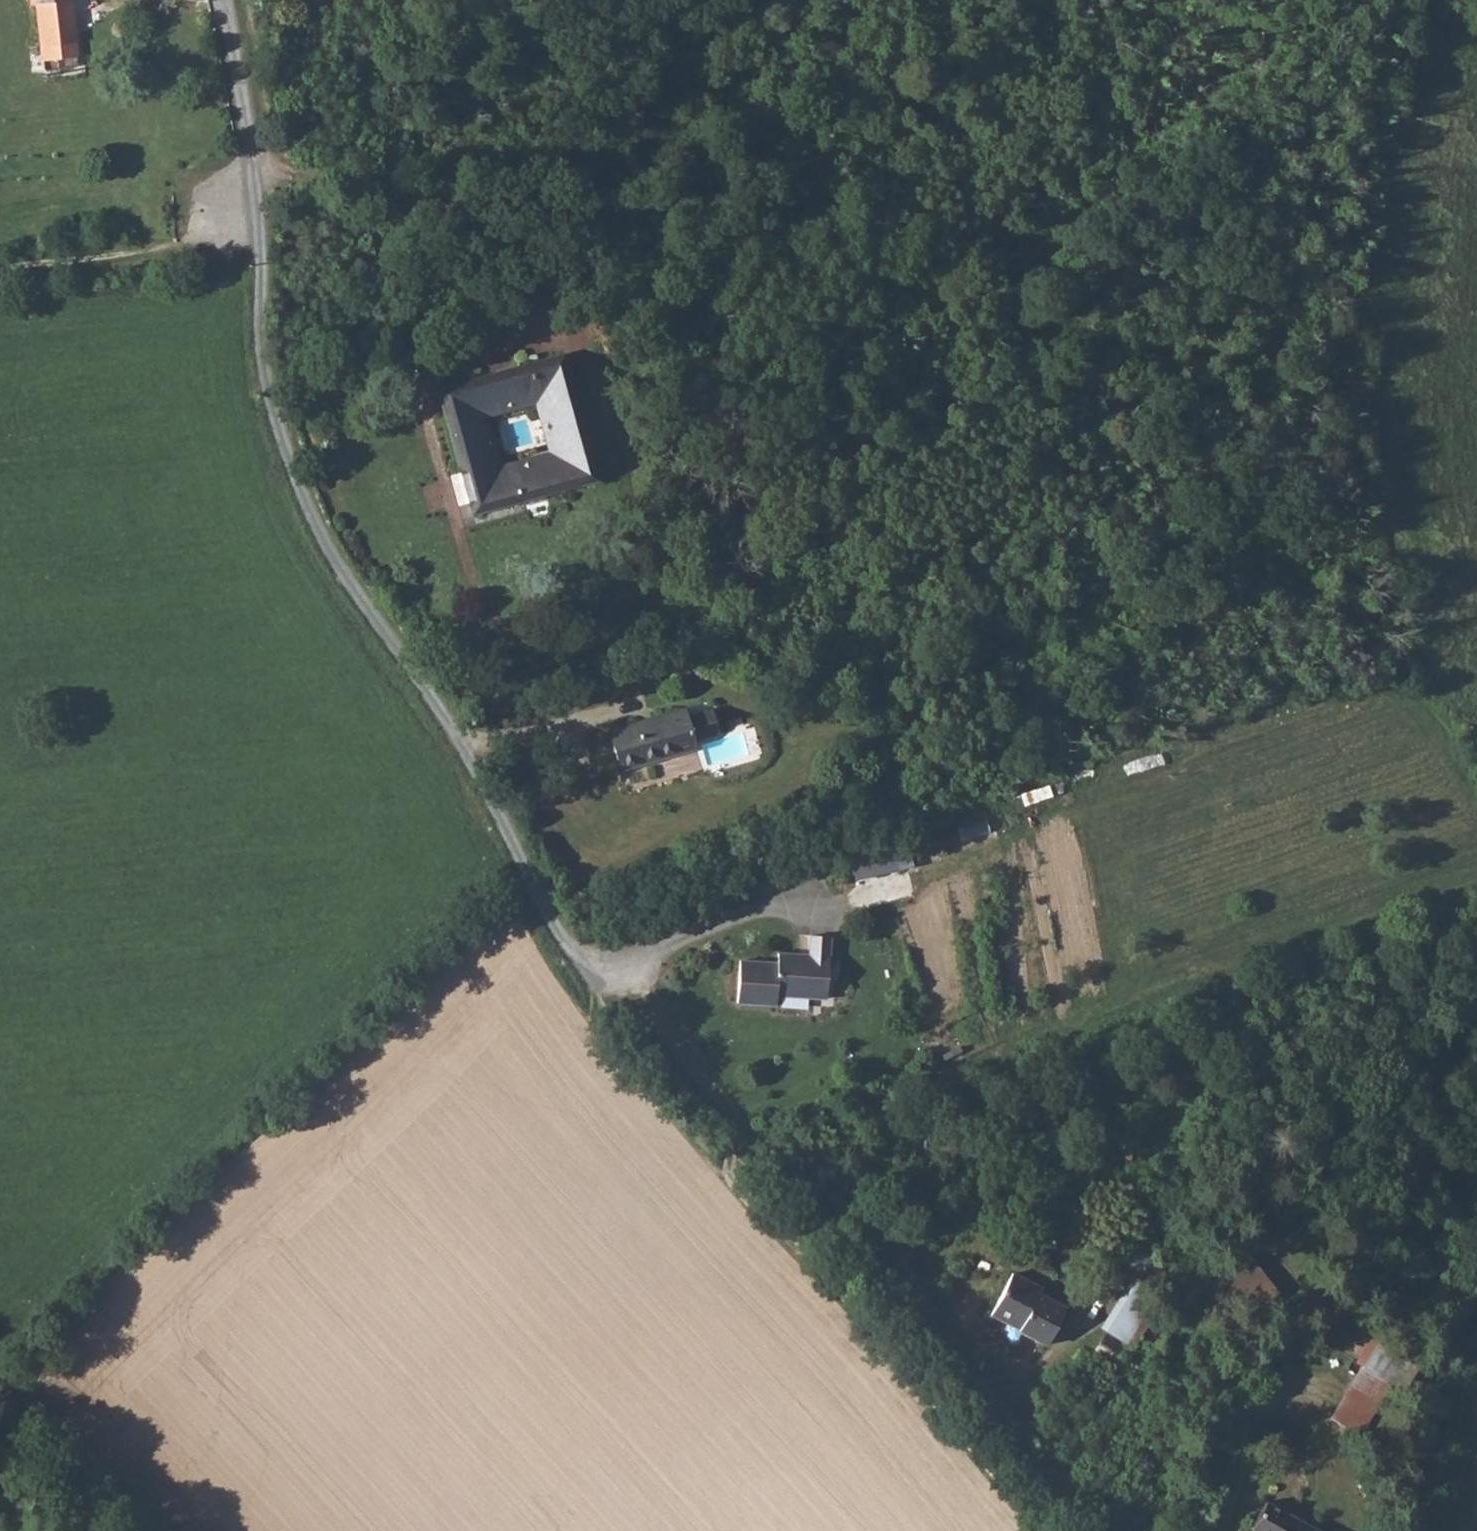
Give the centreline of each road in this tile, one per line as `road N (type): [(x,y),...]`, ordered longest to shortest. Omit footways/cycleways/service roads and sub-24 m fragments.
road 1 (unclassified): [(685,1117),(563,945),(471,760),(345,586),(267,418),(226,0)]
road 2 (track): [(0,255),(251,242)]
road 3 (unclassified): [(1094,1530),(973,1400)]

